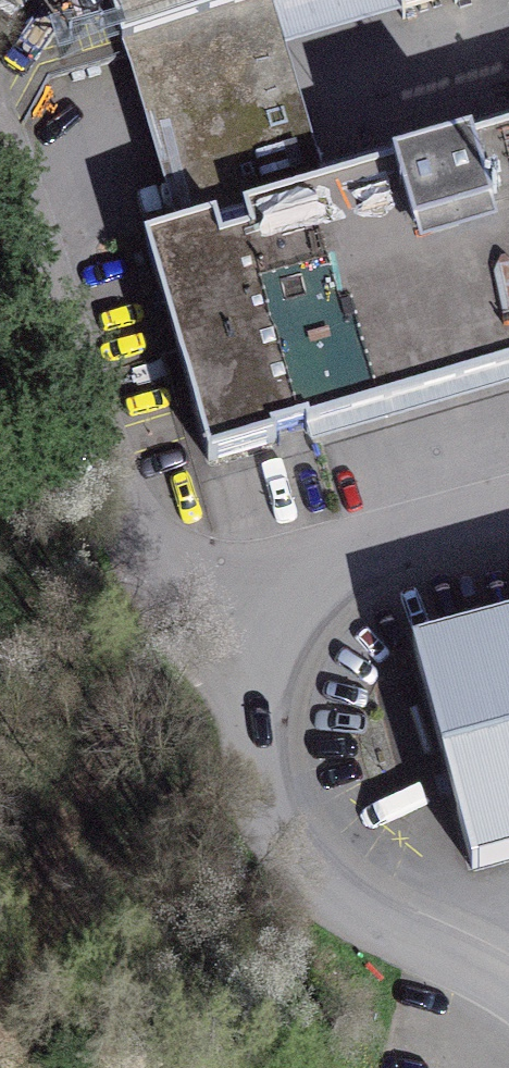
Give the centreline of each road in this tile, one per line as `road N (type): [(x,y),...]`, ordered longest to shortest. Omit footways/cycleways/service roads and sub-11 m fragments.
road 1 (residential): [(201,592),(9,0)]
road 2 (residential): [(508,995),(318,861),(201,592)]
road 3 (residential): [(201,592),(508,512)]

